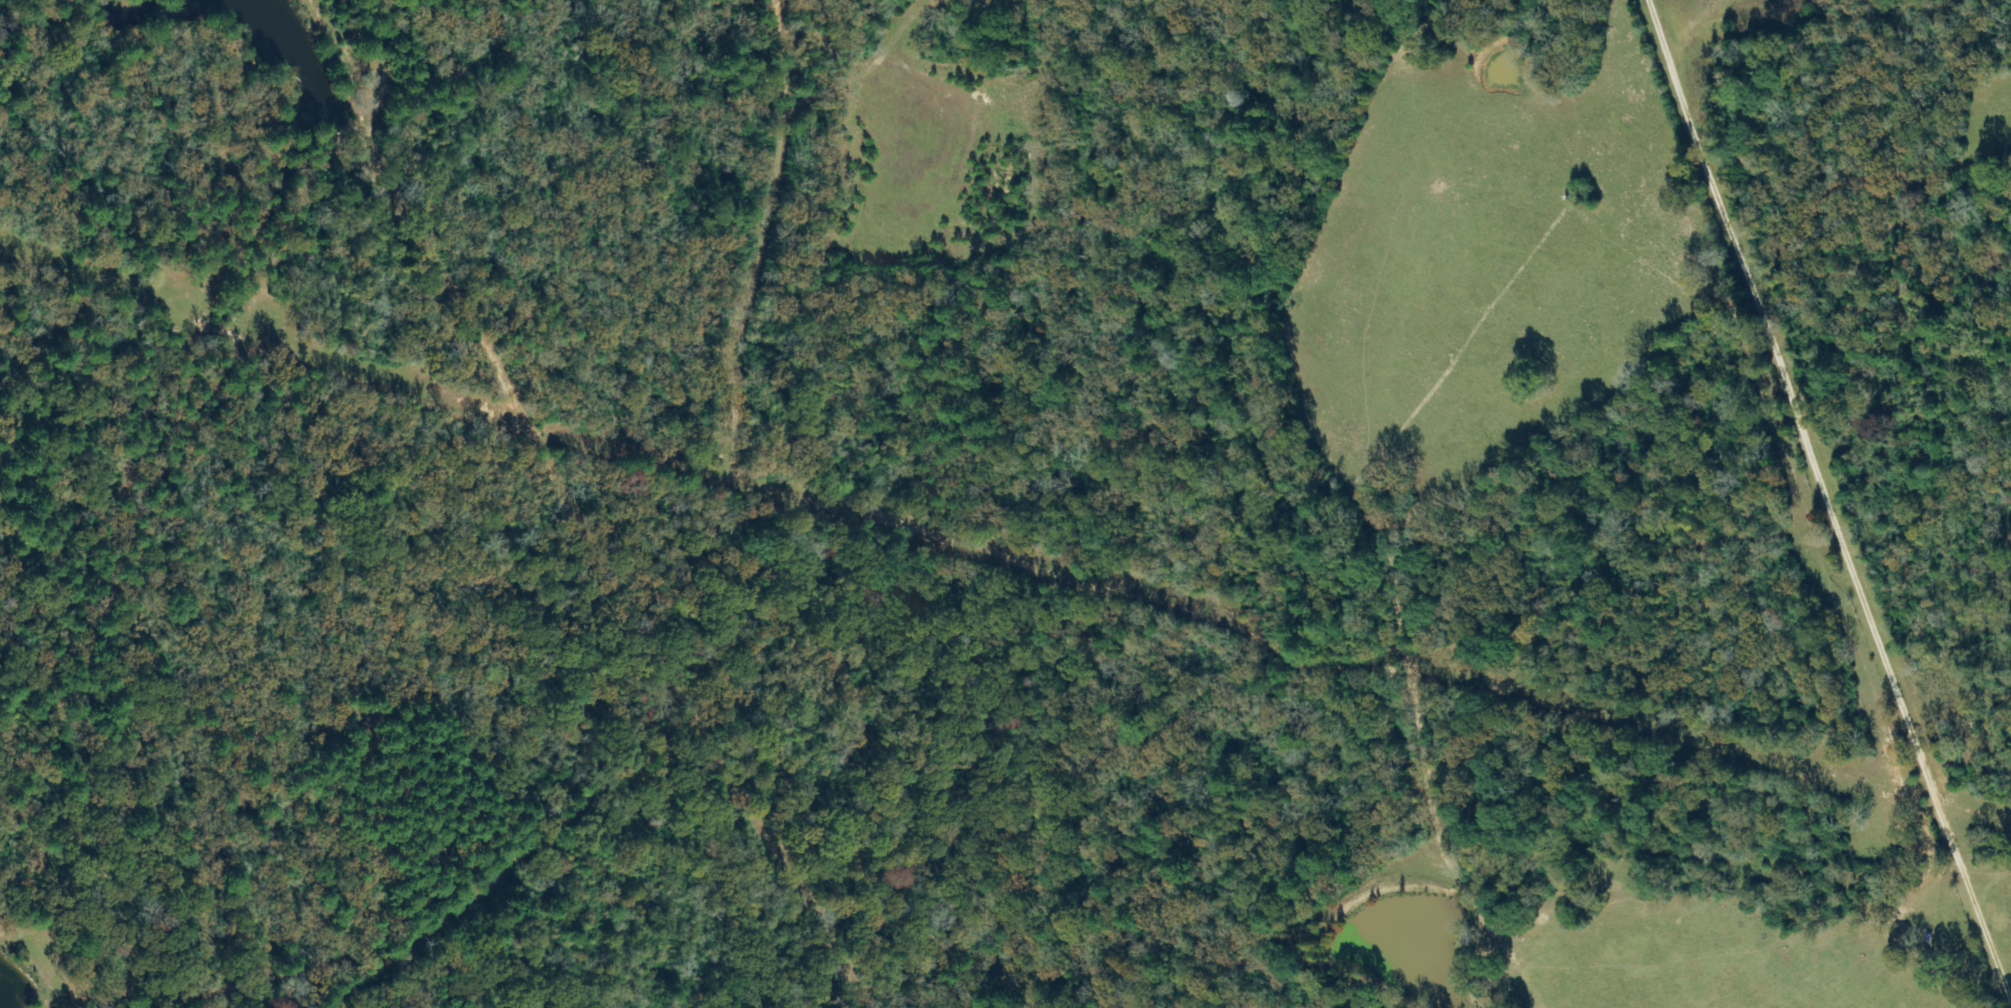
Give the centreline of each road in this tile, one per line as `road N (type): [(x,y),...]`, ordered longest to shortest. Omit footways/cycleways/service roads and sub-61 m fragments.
road 1 (track): [(1769,1007),(1648,834),(1592,555),(1681,175),(1741,0)]

